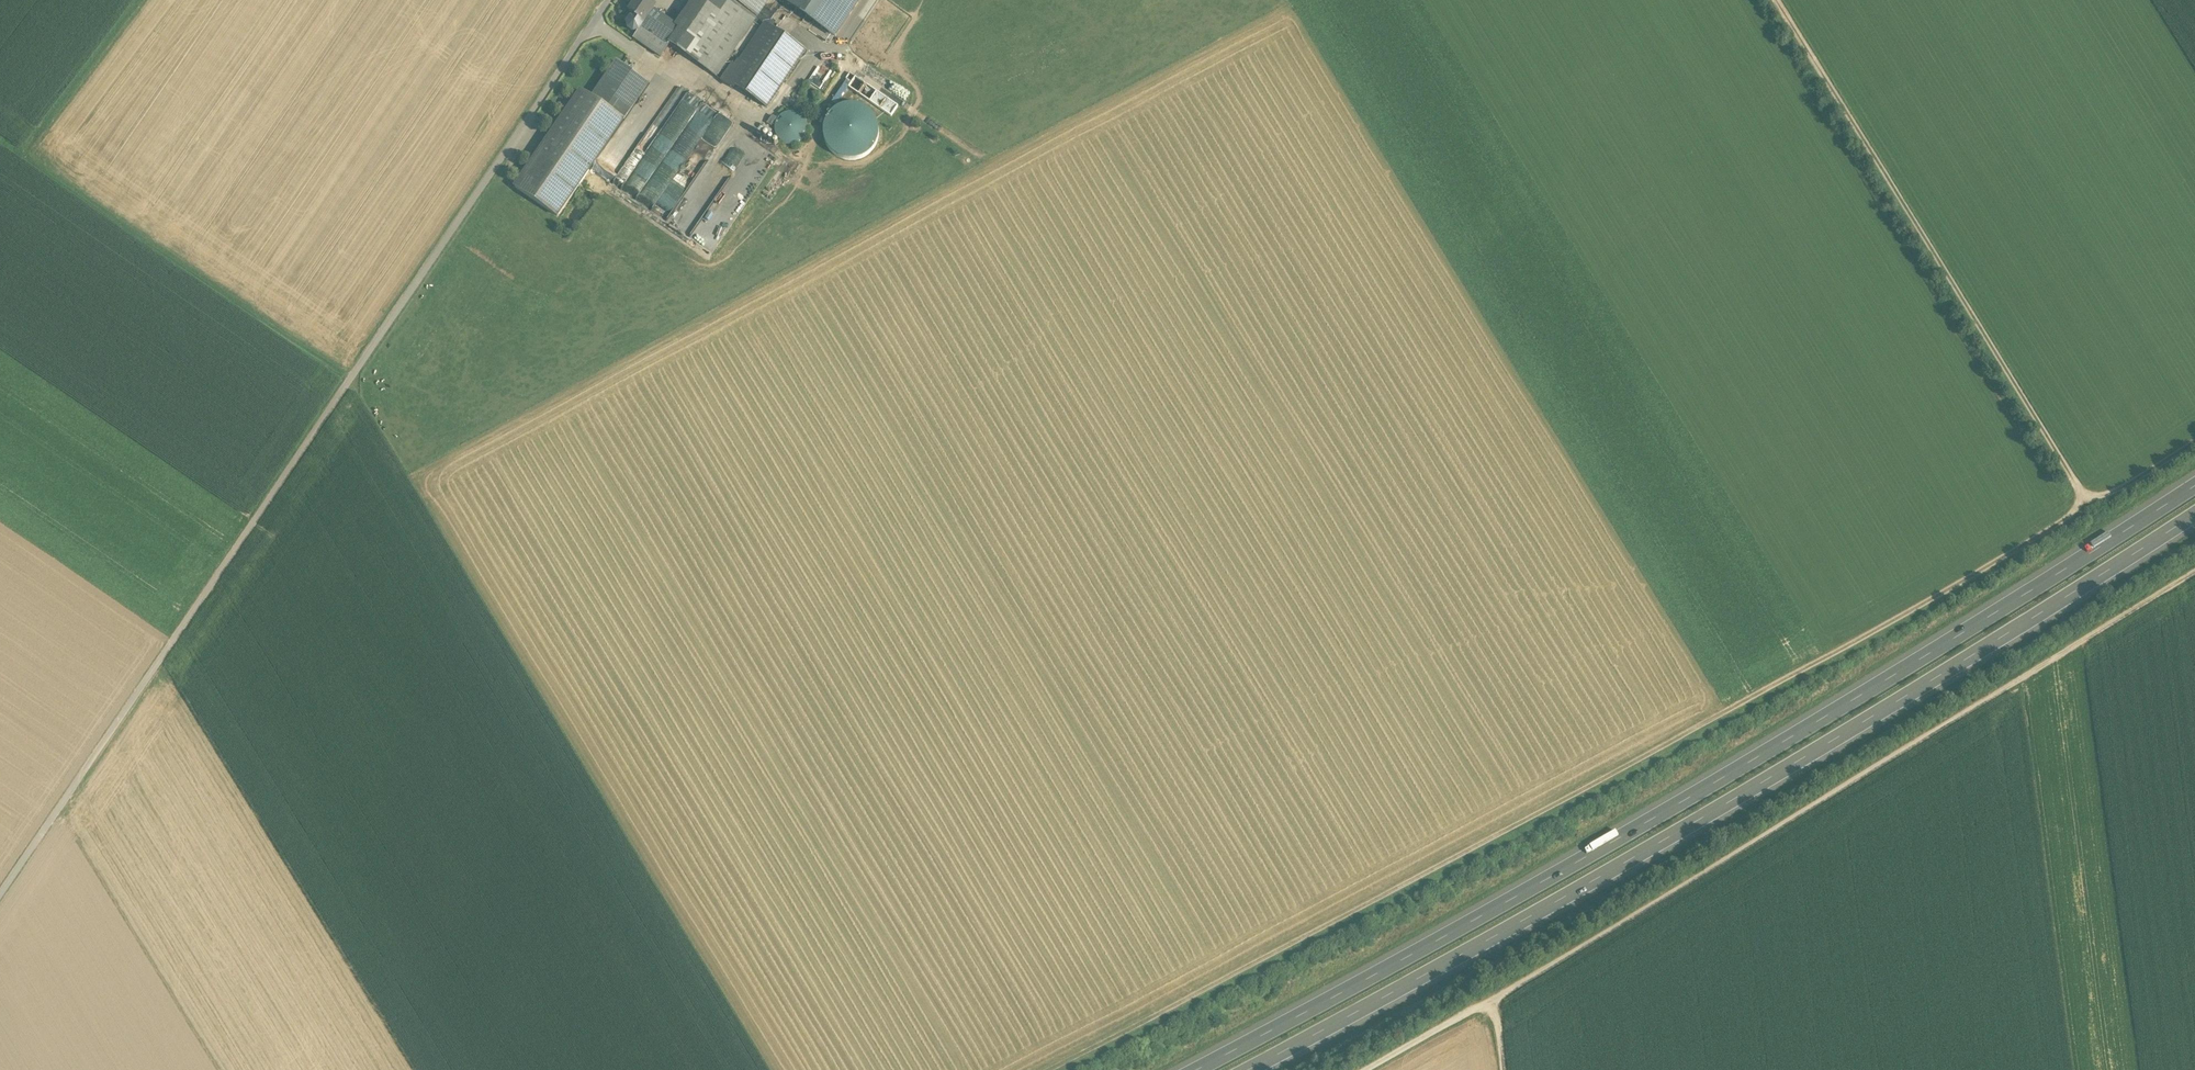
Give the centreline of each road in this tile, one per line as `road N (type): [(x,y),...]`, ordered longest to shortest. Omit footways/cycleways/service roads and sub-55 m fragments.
road 1 (track): [(2083,497),(2061,522),(1878,628),(1049,1069)]
road 2 (motorway): [(2194,486),(1710,784),(1188,1069)]
road 3 (motorway): [(1238,1069),(1706,813),(2194,513)]
road 4 (track): [(610,0),(0,897)]
road 5 (track): [(2194,571),(1661,901),(1366,1069)]
road 6 (track): [(1778,0),(2083,497)]
road 7 (track): [(350,378),(0,135)]
road 8 (track): [(145,0),(29,153)]
road 9 (track): [(986,159),(857,72)]
road 10 (track): [(2194,441),(2109,493),(2083,497)]

